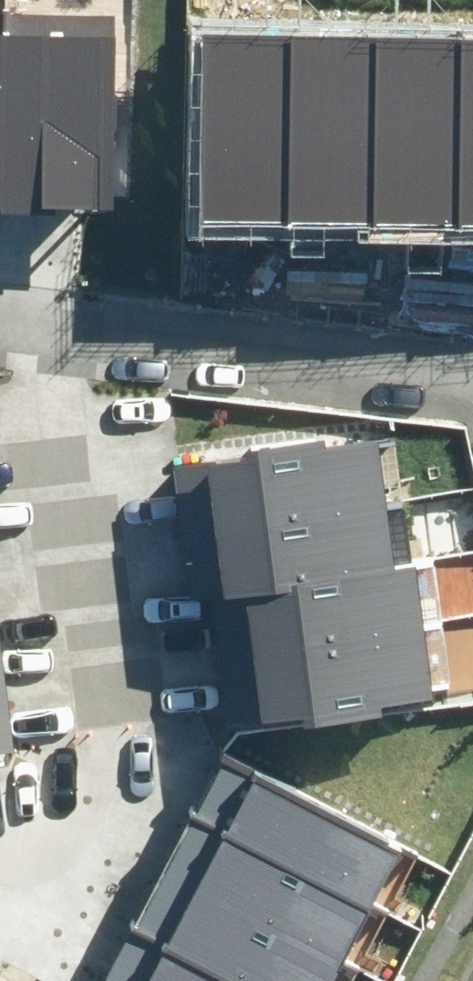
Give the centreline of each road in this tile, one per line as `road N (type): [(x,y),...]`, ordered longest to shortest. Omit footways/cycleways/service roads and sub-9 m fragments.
road 1 (residential): [(20,330),(472,391)]
road 2 (residential): [(20,330),(84,718)]
road 3 (residential): [(0,815),(141,802)]

